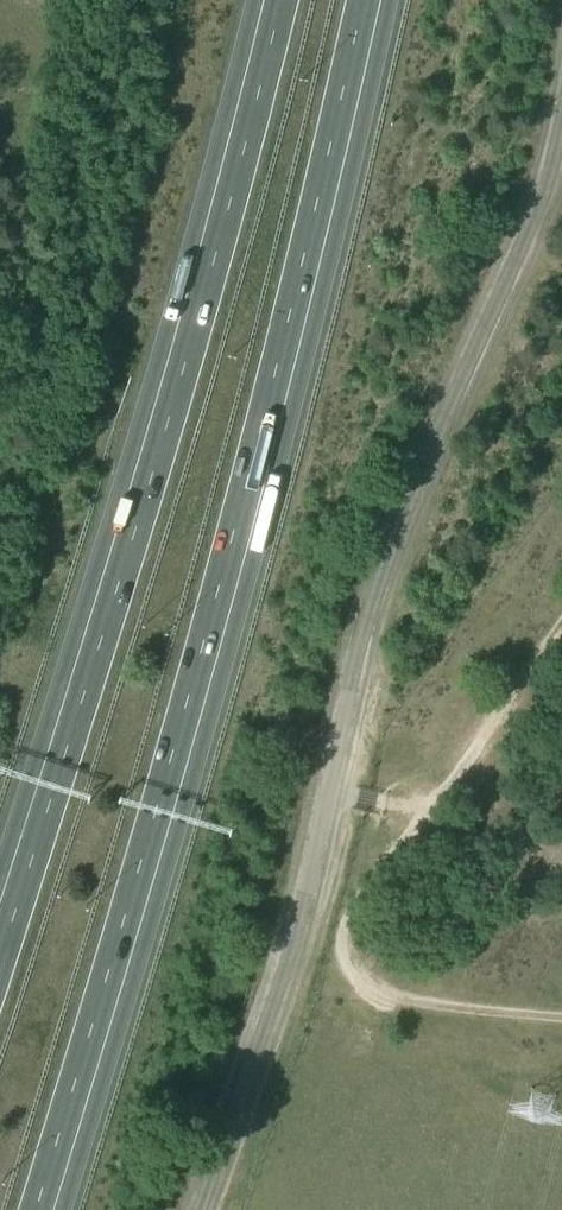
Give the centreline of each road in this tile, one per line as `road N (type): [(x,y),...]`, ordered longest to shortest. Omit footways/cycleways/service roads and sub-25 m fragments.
road 1 (motorway): [(42,1209),(257,443),(362,0)]
road 2 (unclassified): [(200,1209),(290,956),(376,591),(543,199),(561,120)]
road 3 (motorway): [(281,0),(159,446),(0,943)]
road 4 (track): [(561,1019),(385,998),(346,969),(342,951),(357,901),(427,811)]
road 5 (track): [(427,811),(561,621)]

